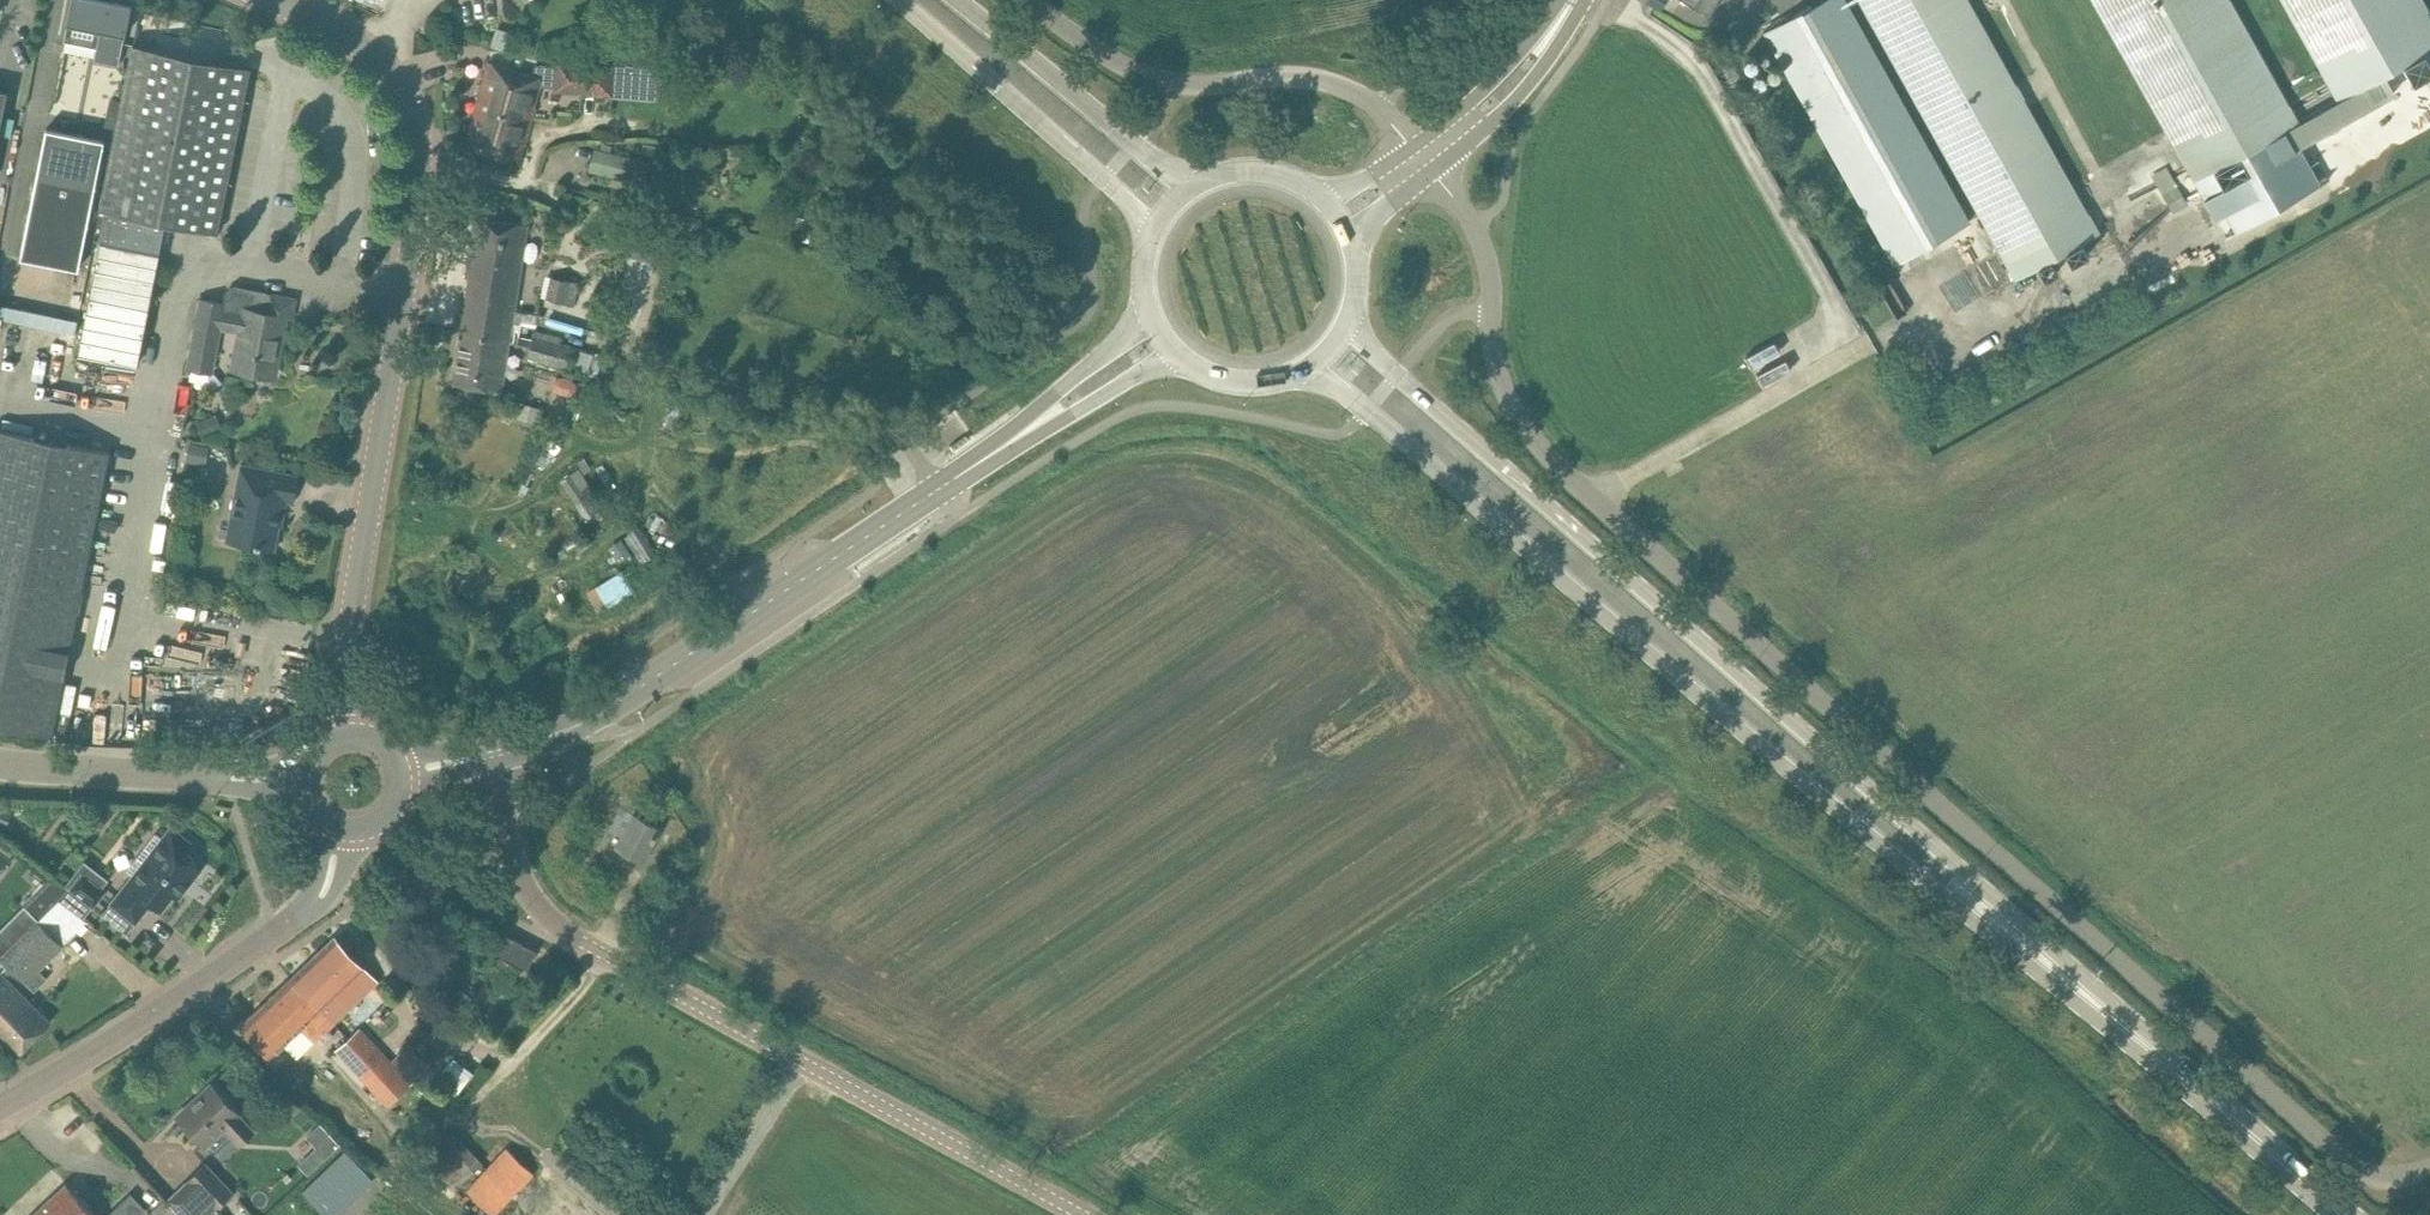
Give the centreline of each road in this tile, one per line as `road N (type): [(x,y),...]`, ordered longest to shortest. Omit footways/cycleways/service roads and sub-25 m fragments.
road 1 (unclassified): [(1434,170),(1474,227),(1487,260),(1499,377),(1564,468),(1688,585),(2346,1158),(2393,1178),(2429,1165)]
road 2 (primary): [(2064,983),(1894,813),(1404,382),(1349,313)]
road 3 (primary): [(1303,370),(1400,432),(1934,893),(2064,983)]
road 4 (unclassified): [(1080,1214),(579,943),(528,895),(512,860),(493,754)]
road 5 (unclassified): [(346,666),(417,243),(418,119),(356,41),(268,0)]
road 6 (tertiary): [(493,754),(571,729),(611,706),(1030,428)]
road 7 (unclassified): [(1413,146),(1372,102),(1313,78),(1226,85),(1130,69),(1028,0)]
road 8 (tertiary): [(0,1105),(310,910)]
road 9 (primary): [(900,0),(1105,180),(1157,243)]
road 10 (primary): [(2329,1214),(2064,983)]
road 11 (primary): [(1209,189),(1162,170),(956,0)]
road 12 (unclassified): [(226,778),(0,759)]
road 13 (unclassified): [(1434,170),(1491,124),(1547,61),(1562,21)]
road 14 (unclassified): [(1562,21),(1413,146)]
road 15 (tertiary): [(1151,302),(1133,333),(1055,395),(1030,428)]
road 16 (tertiary): [(1030,428),(1145,371),(1187,361)]
road 17 (primary): [(1187,361),(1224,380),(1264,383),(1303,370)]

